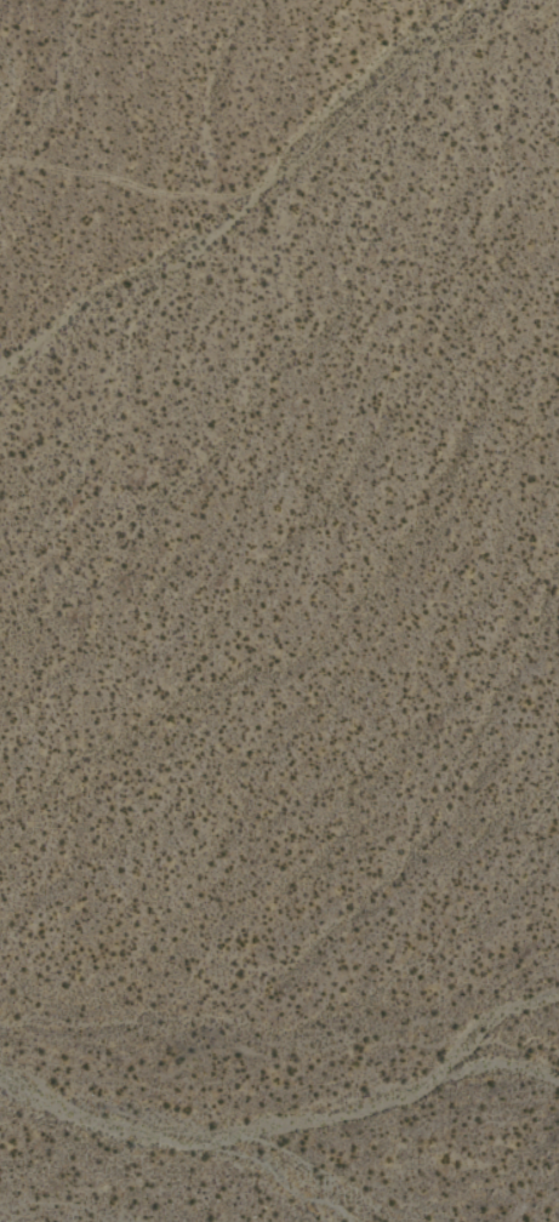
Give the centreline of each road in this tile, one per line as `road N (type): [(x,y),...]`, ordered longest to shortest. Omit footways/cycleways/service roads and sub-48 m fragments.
road 1 (track): [(483,0),(269,182),(221,202),(0,157)]

